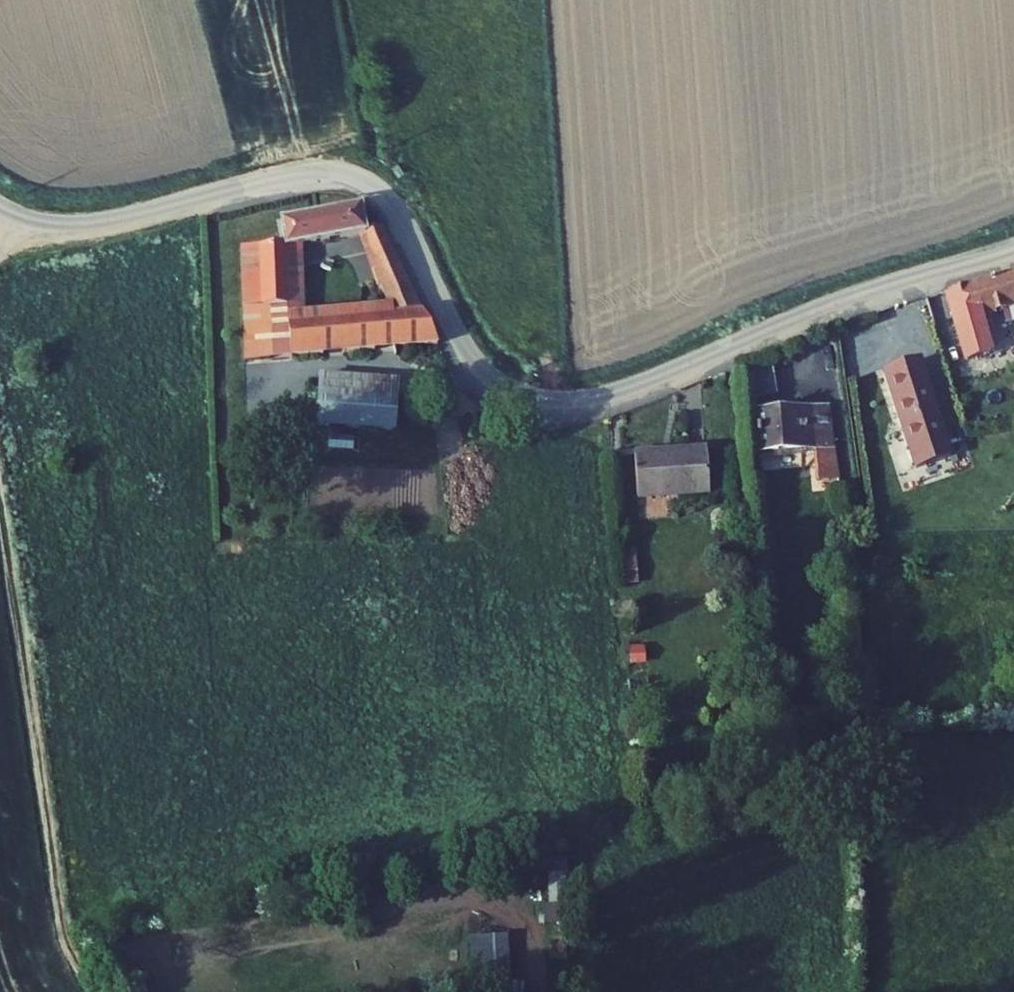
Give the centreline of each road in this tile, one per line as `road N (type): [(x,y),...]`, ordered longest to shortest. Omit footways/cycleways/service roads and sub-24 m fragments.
road 1 (unclassified): [(1013,251),(854,294),(616,390),(553,397),(507,384),(471,354),(392,201),(356,174),(307,171),(83,222),(40,220),(0,205)]
road 2 (track): [(0,502),(63,937),(92,991)]

